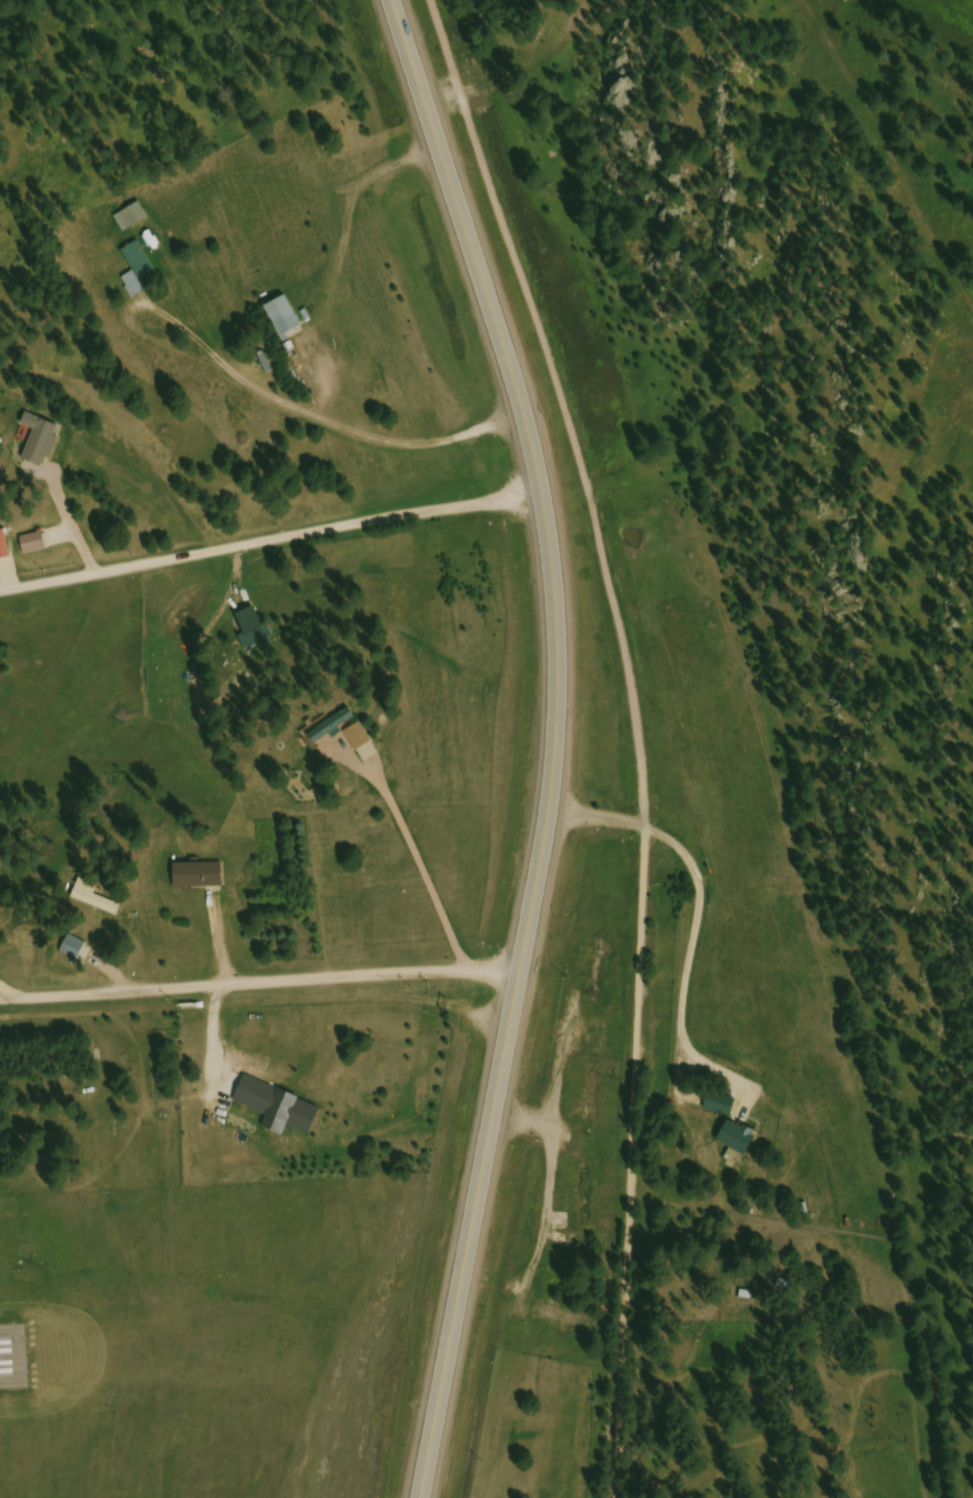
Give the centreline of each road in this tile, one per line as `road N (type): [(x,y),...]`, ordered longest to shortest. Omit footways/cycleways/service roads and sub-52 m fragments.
road 1 (primary): [(423,1497),(554,815),(559,666),(542,490),(503,337),(392,0)]
road 2 (residential): [(542,490),(0,590)]
road 3 (residential): [(520,968),(0,992)]

